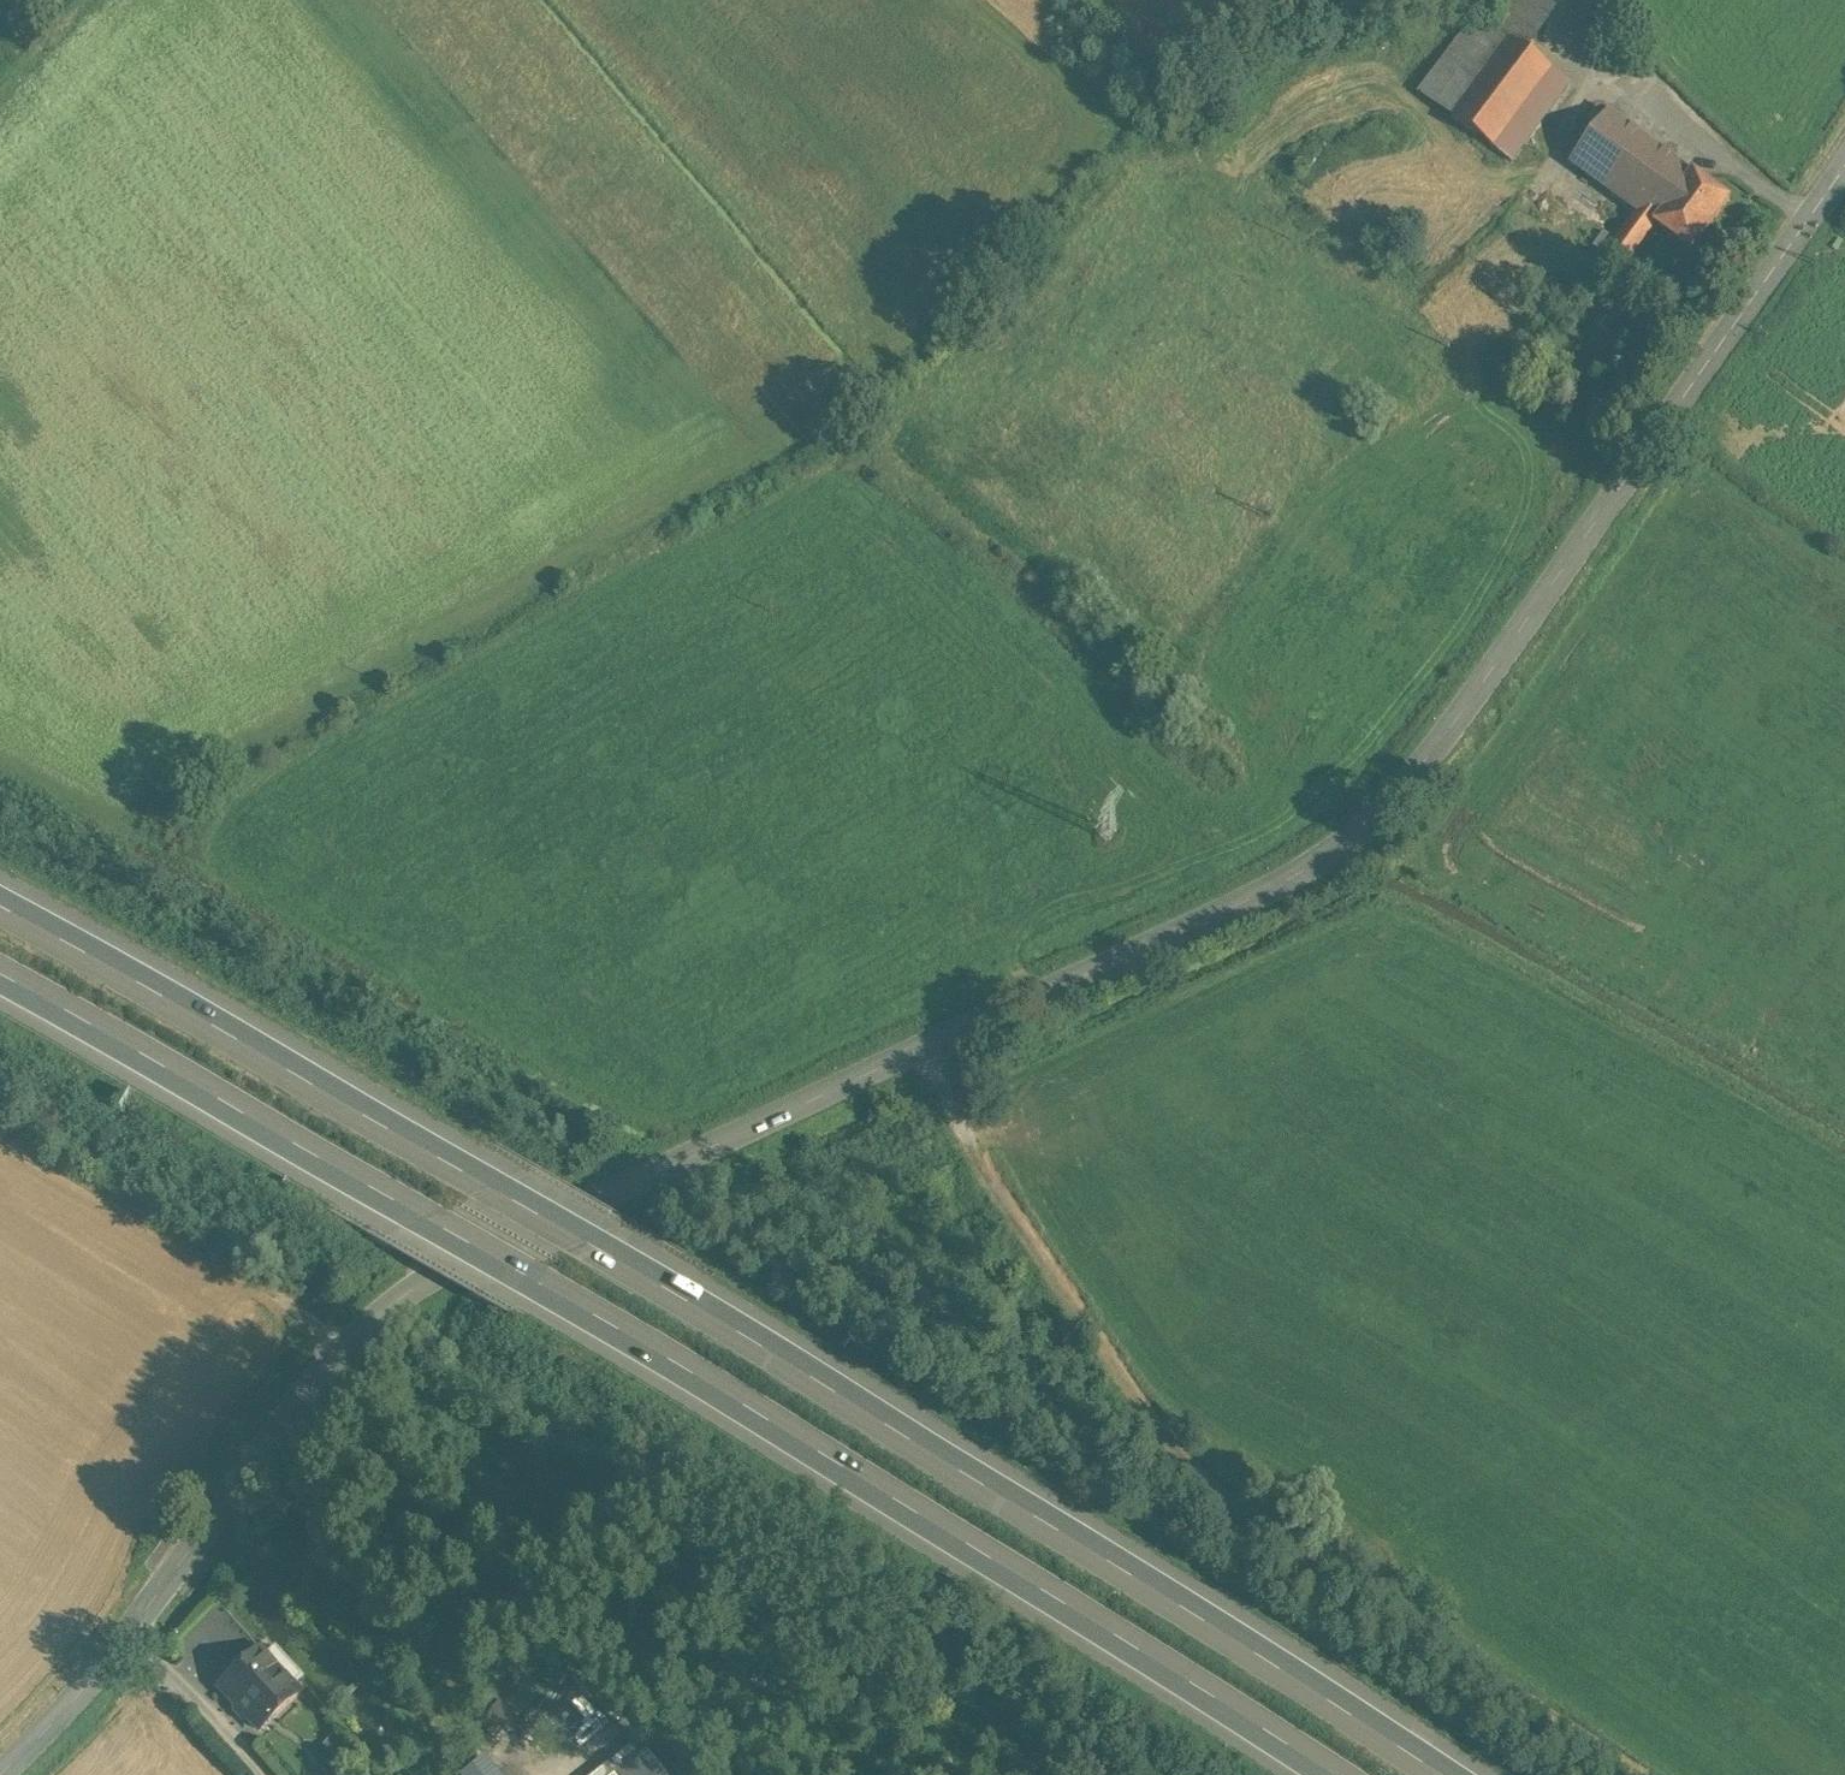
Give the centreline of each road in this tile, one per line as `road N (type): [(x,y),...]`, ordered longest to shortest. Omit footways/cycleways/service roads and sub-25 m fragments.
road 1 (tertiary): [(1844,175),(1474,722),(1310,882),(422,1281),(331,1361),(67,1708),(0,1774)]
road 2 (motorway): [(1413,1774),(749,1333),(313,1064),(0,896)]
road 3 (motorway): [(0,1001),(462,1245),(712,1394),(1297,1774)]

